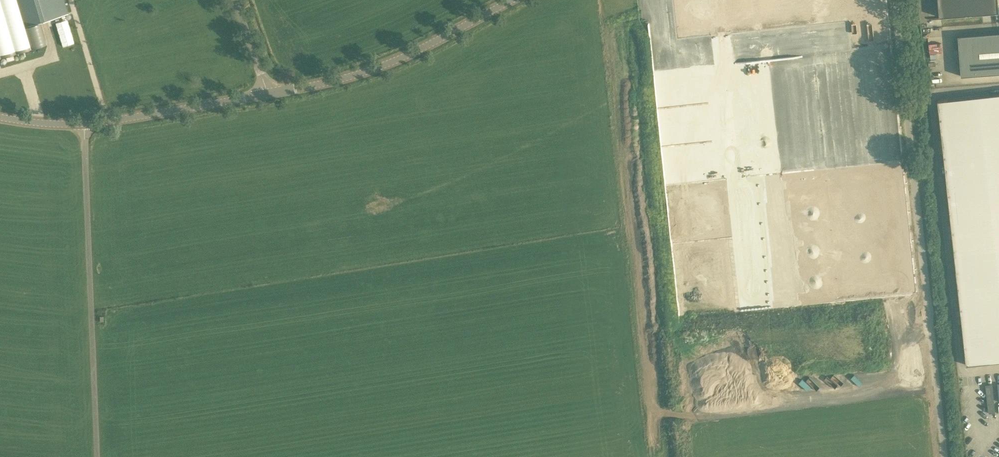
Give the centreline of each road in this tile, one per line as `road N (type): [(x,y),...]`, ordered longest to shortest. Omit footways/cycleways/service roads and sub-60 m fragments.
road 1 (tertiary): [(267,91),(109,121),(0,116)]
road 2 (tertiary): [(507,0),(408,53),(267,91)]

